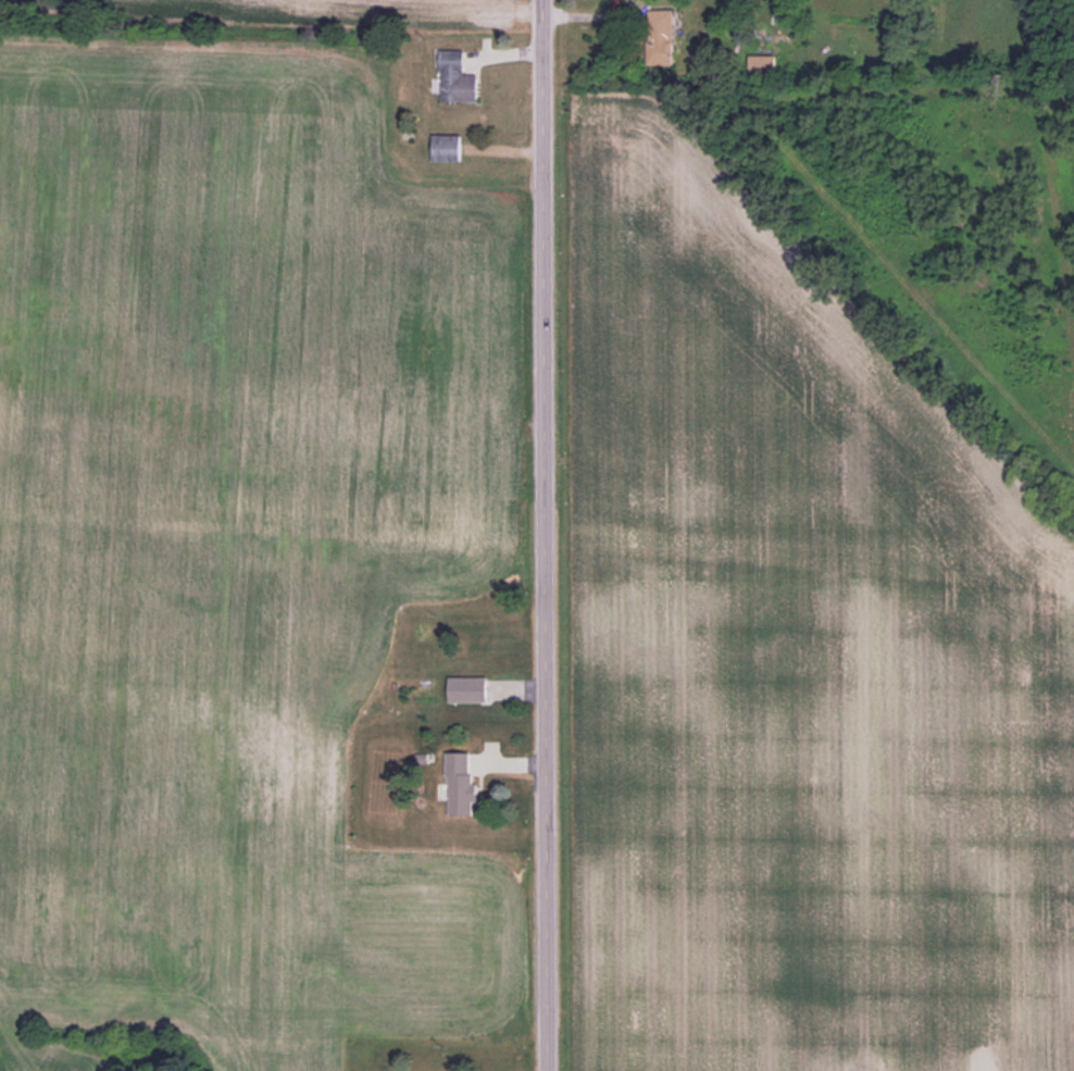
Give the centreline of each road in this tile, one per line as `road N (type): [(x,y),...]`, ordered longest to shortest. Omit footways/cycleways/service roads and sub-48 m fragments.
road 1 (tertiary): [(548,1070),(545,0)]

